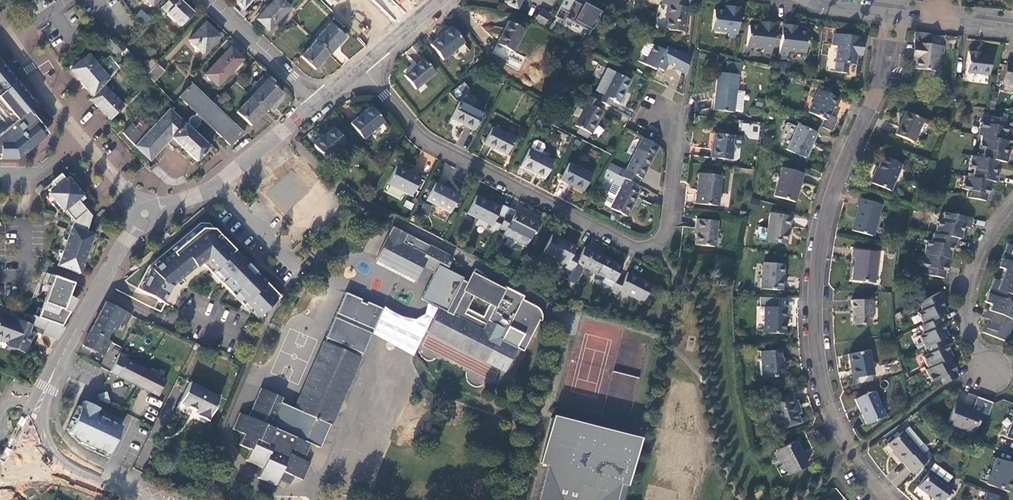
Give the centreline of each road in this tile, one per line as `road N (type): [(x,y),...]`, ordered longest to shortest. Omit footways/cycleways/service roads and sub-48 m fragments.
road 1 (residential): [(888,17),(878,91),(831,206),(816,303),(833,413),(889,499)]
road 2 (residential): [(659,117),(676,138),(667,231),(658,246),(640,250),(427,144),(363,66)]
road 3 (tertiary): [(145,214),(18,449)]
road 4 (residential): [(145,214),(50,99),(9,35)]
road 5 (tertiary): [(319,103),(217,187),(145,214)]
road 6 (residential): [(1012,204),(982,246),(968,283),(976,354),(990,372)]
road 7 (residential): [(204,0),(319,103)]
road 8 (tertiary): [(135,499),(18,449)]

